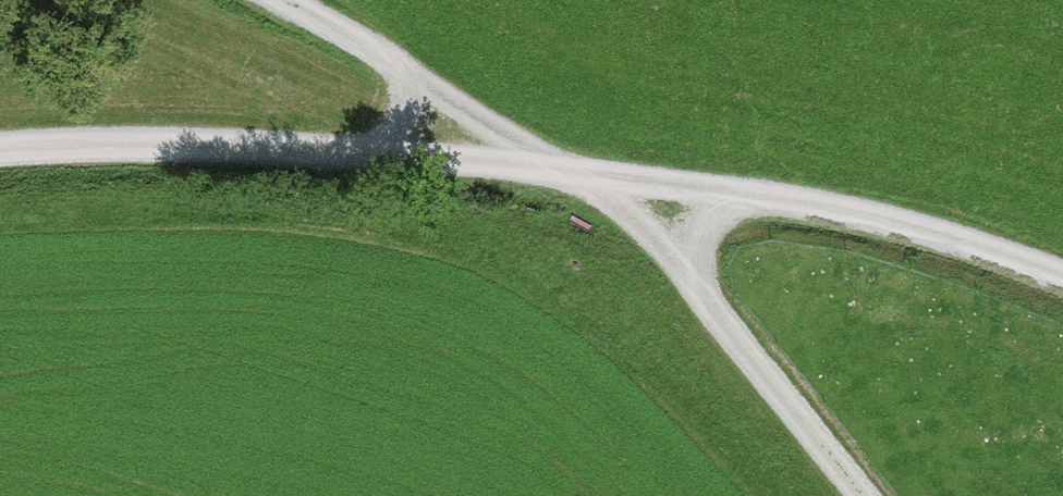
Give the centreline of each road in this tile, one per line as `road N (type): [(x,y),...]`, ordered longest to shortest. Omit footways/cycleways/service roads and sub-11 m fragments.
road 1 (track): [(0,151),(92,145),(498,160),(600,184),(905,222),(1062,286)]
road 2 (track): [(856,495),(600,184)]
road 3 (track): [(498,160),(390,66),(271,0)]

